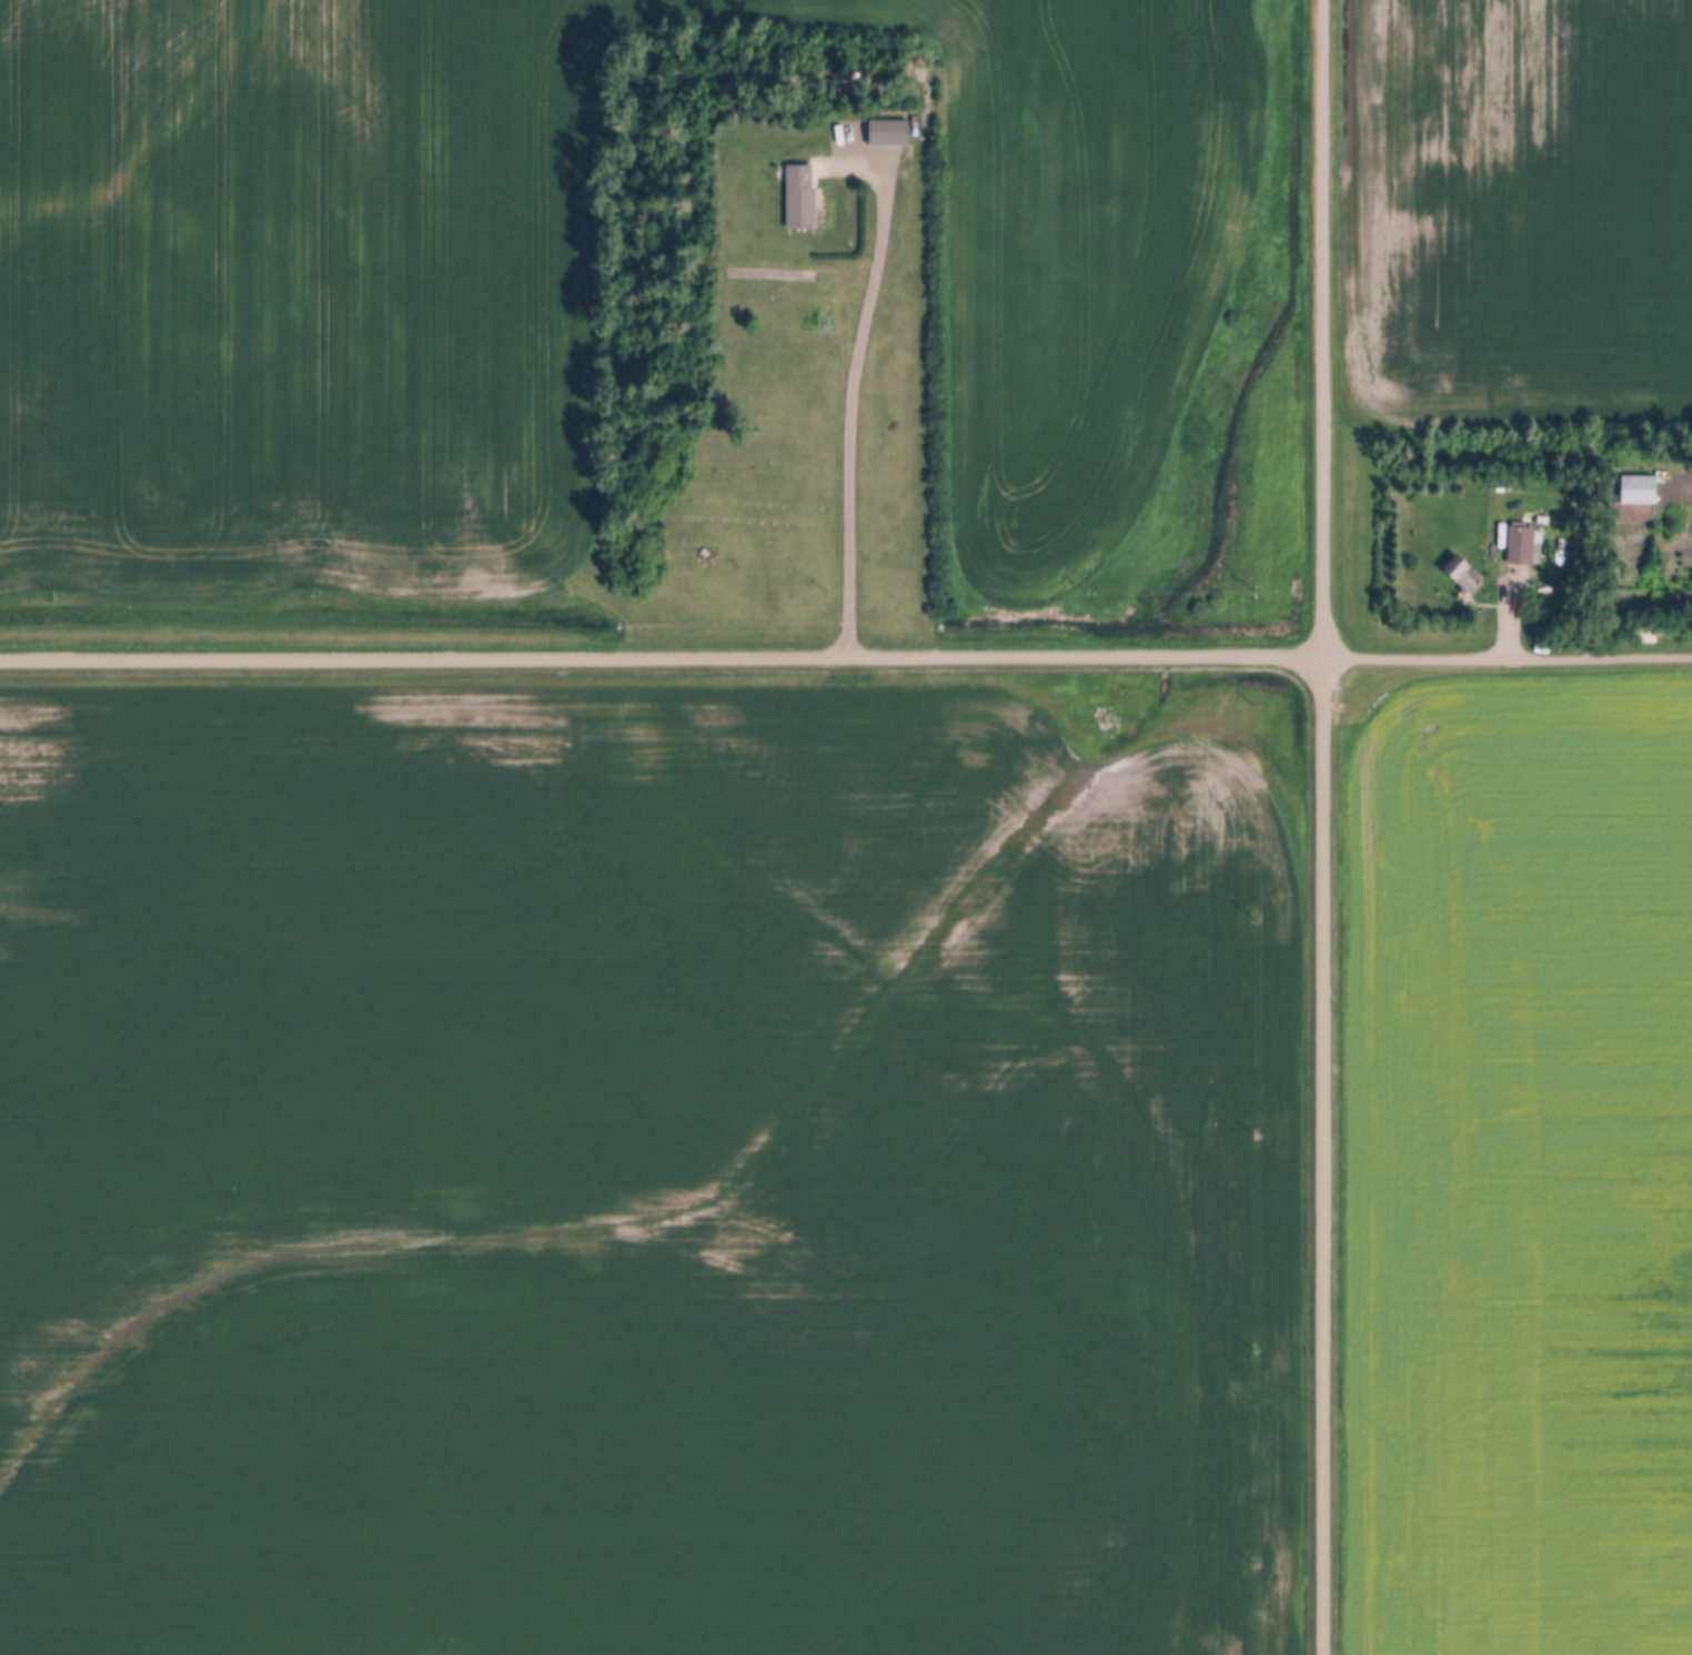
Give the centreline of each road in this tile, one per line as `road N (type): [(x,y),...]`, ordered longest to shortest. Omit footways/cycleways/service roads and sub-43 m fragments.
road 1 (residential): [(0,658),(1322,655)]
road 2 (residential): [(1323,1654),(1322,655)]
road 3 (track): [(1691,658),(1508,657)]

